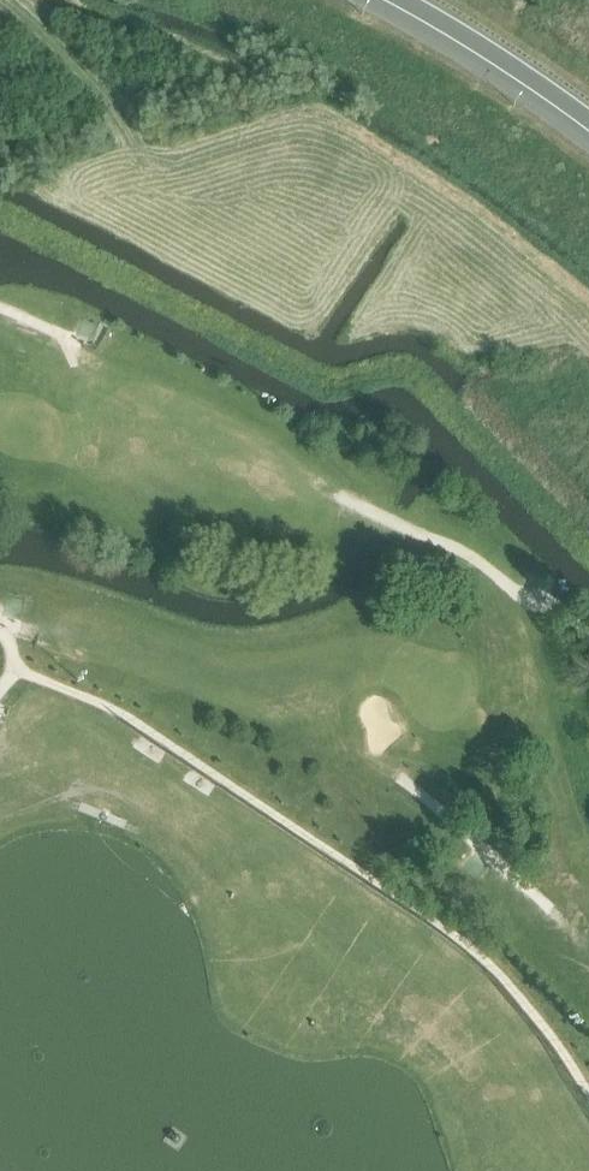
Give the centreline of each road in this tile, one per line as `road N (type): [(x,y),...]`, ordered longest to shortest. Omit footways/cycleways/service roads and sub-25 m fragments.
road 1 (track): [(13,0),(132,110),(146,152),(322,123),(496,238),(588,314)]
road 2 (motorway): [(403,0),(588,120)]

